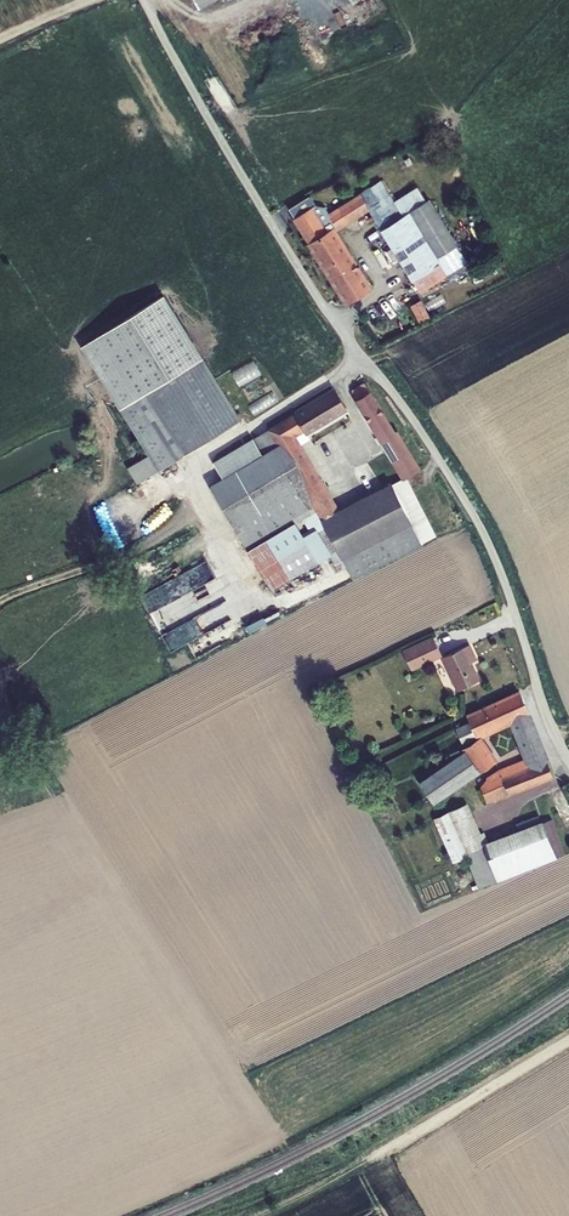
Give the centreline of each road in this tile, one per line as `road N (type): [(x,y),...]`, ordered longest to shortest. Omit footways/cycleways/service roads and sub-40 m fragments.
road 1 (unclassified): [(144,0),(316,296),(425,436),(475,518),(568,759)]
road 2 (track): [(368,1161),(568,1040)]

